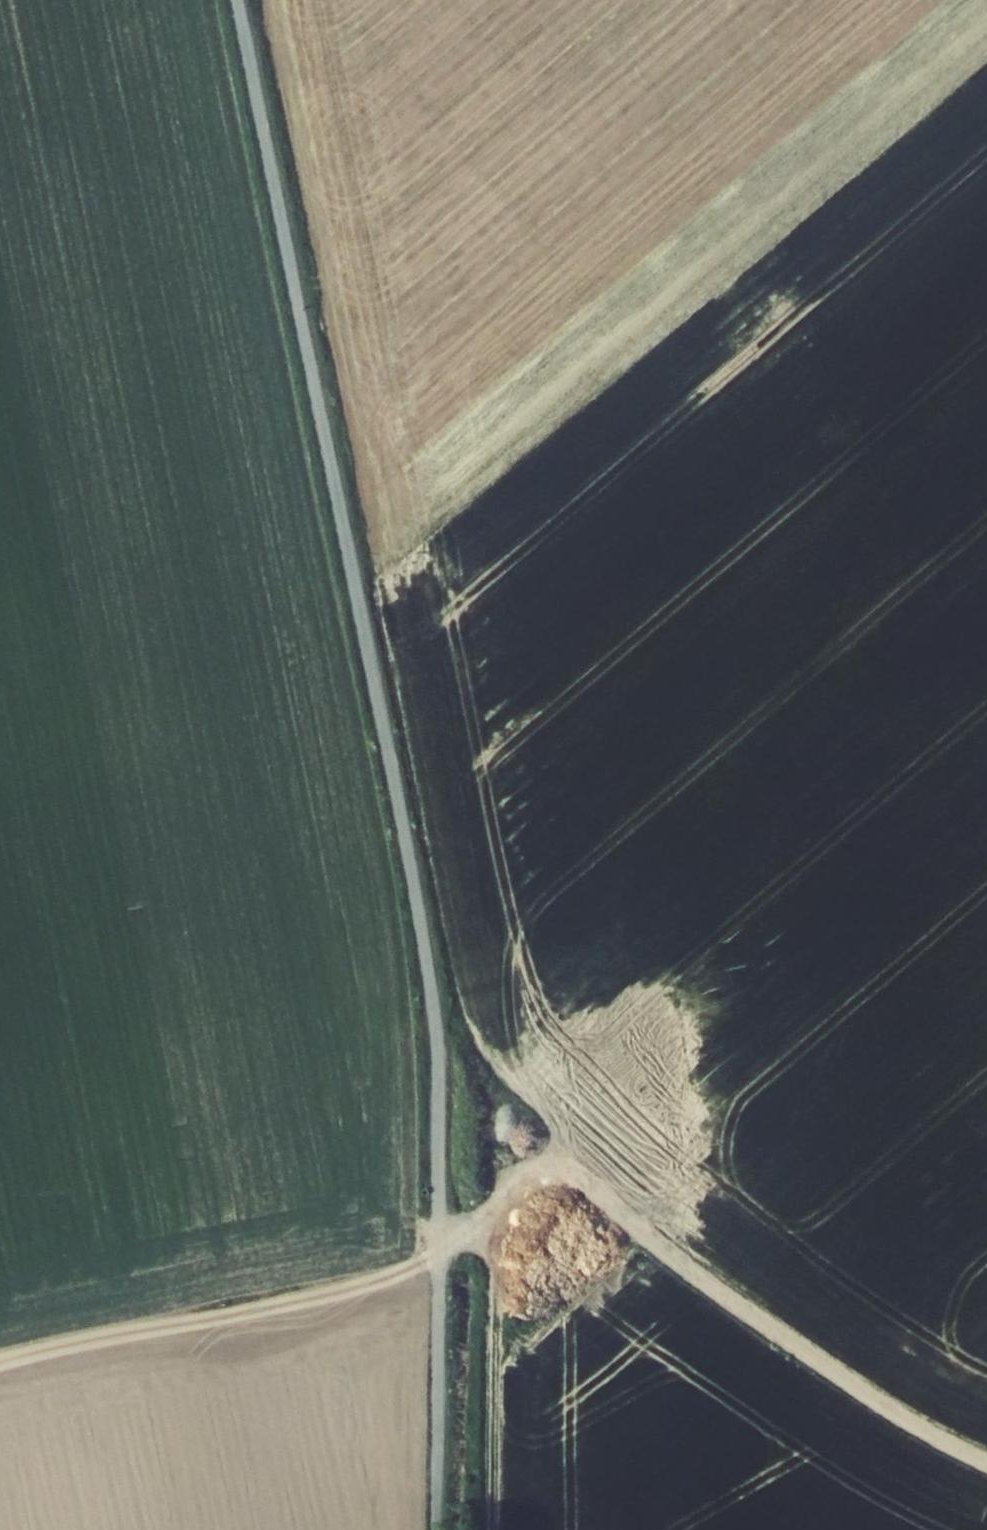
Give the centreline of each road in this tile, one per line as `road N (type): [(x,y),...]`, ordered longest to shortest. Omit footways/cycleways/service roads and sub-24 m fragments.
road 1 (track): [(437,1529),(440,1120),(432,984),(238,0)]
road 2 (track): [(986,1461),(787,1339),(544,1156),(511,1165),(485,1207),(439,1242)]

